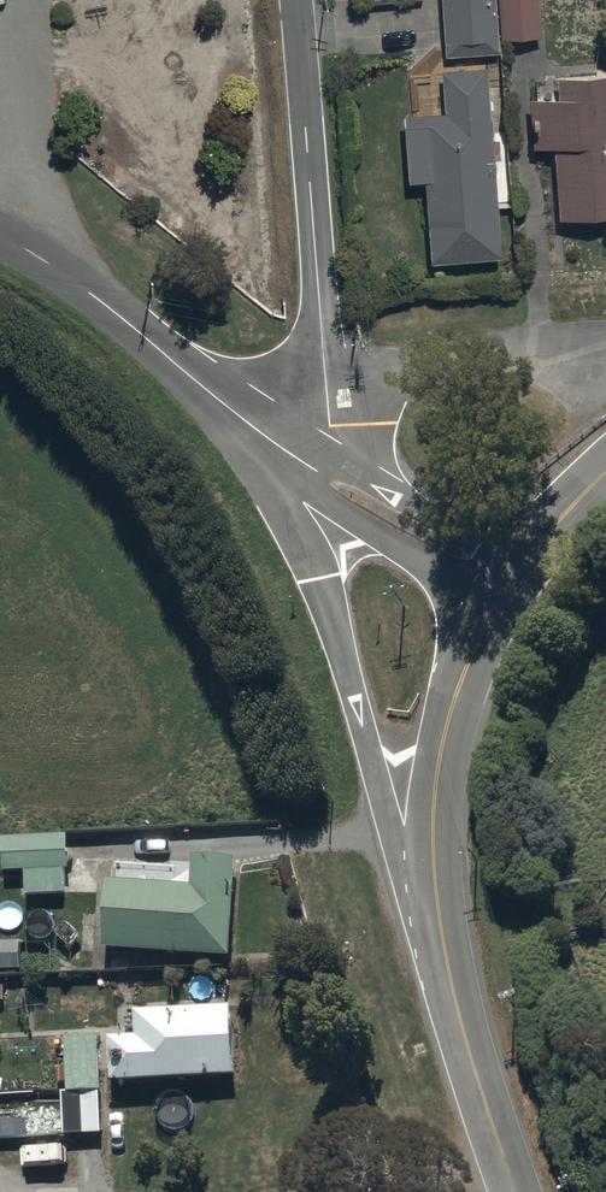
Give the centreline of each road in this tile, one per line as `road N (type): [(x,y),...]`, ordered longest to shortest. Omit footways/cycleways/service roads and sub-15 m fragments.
road 1 (unclassified): [(449,983),(336,644),(255,431)]
road 2 (unclassified): [(449,983),(434,800),(444,741),(503,598)]
road 3 (unclassified): [(295,0),(325,375)]
road 4 (unclassified): [(0,238),(97,302),(255,431)]
road 5 (residential): [(325,375),(605,344)]
road 6 (unclassified): [(449,983),(516,1191)]
road 7 (unclassified): [(338,486),(503,598)]
road 8 (unclassified): [(503,598),(555,526),(605,475)]

